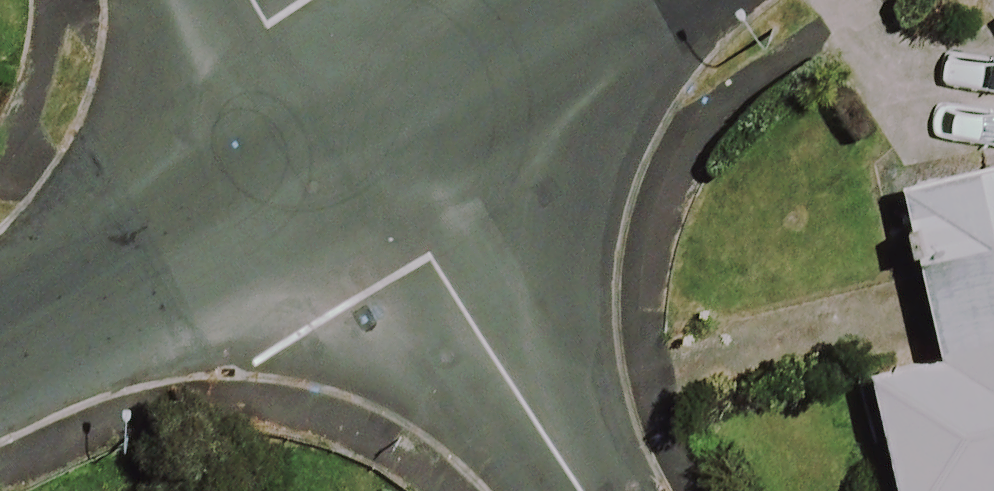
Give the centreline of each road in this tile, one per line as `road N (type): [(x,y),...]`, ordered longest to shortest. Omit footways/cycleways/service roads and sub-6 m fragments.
road 1 (residential): [(575,490),(349,133)]
road 2 (residential): [(349,133),(0,337)]
road 3 (residential): [(573,0),(349,133)]
road 4 (residential): [(349,133),(252,0)]

